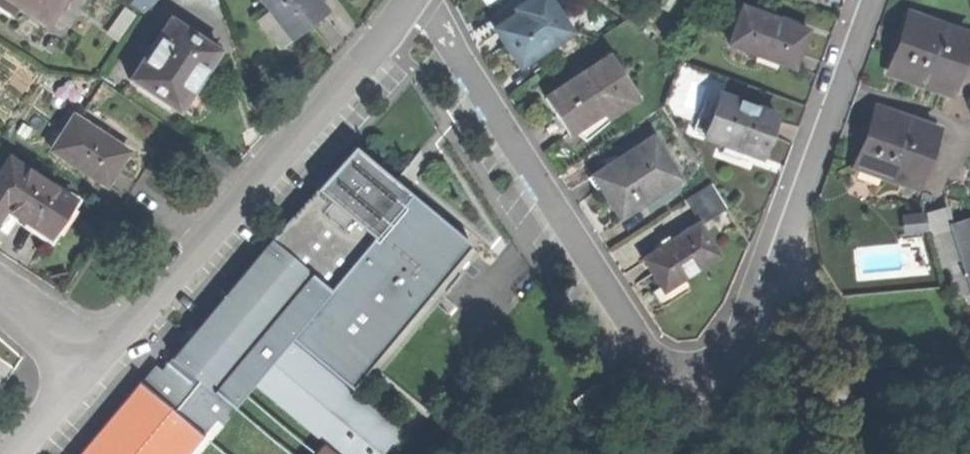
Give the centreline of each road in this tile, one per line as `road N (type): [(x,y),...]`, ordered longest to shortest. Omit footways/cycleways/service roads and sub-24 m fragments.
road 1 (residential): [(858,0),(768,251),(721,350),(695,365),(665,367),(644,354),(417,0)]
road 2 (residential): [(408,0),(92,364)]
road 3 (residential): [(92,364),(11,453)]

